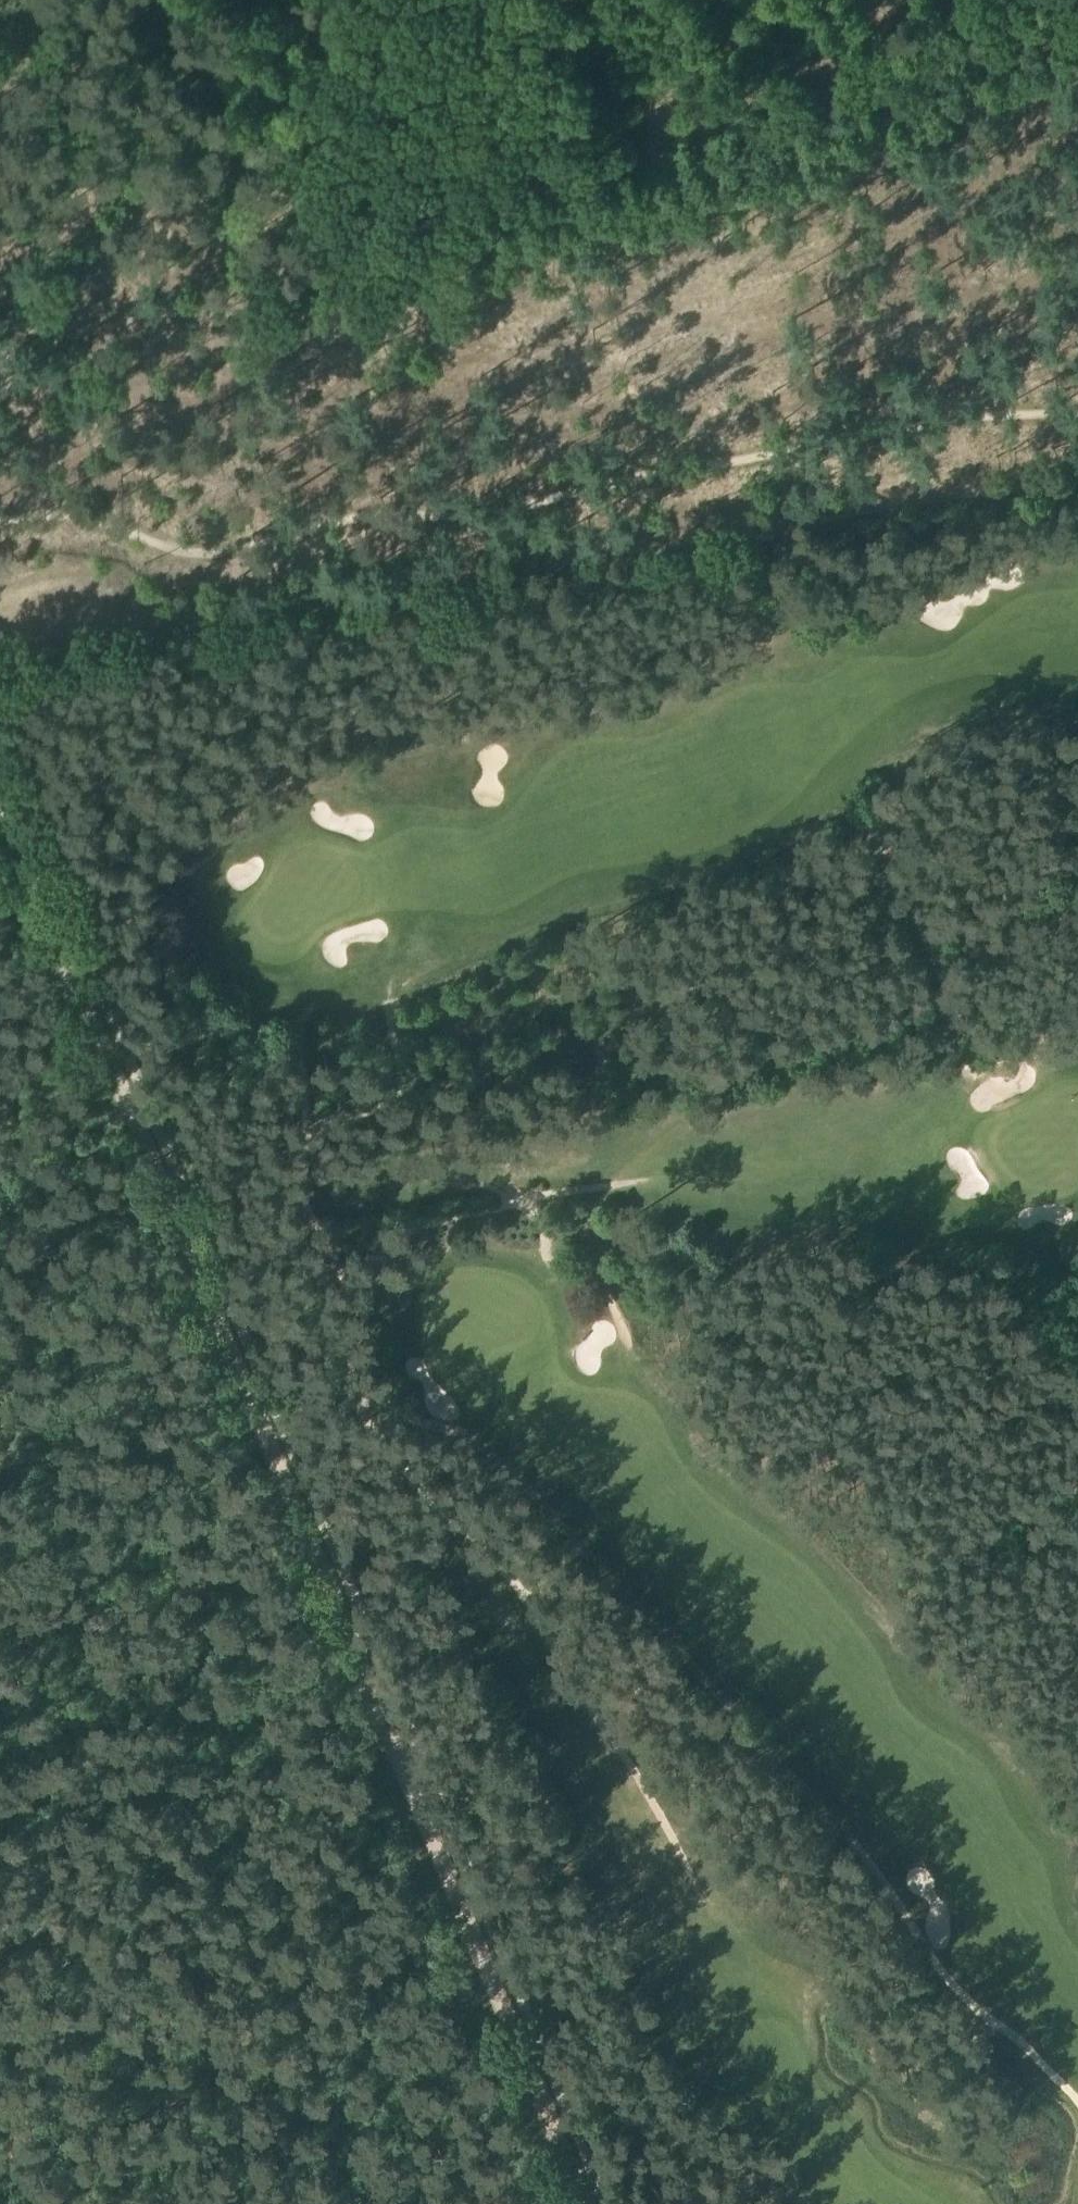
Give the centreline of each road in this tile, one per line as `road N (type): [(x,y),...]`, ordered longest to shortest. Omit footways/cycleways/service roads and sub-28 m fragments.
road 1 (track): [(0,794),(585,2203)]
road 2 (track): [(1077,476),(300,604),(116,621),(0,645)]

